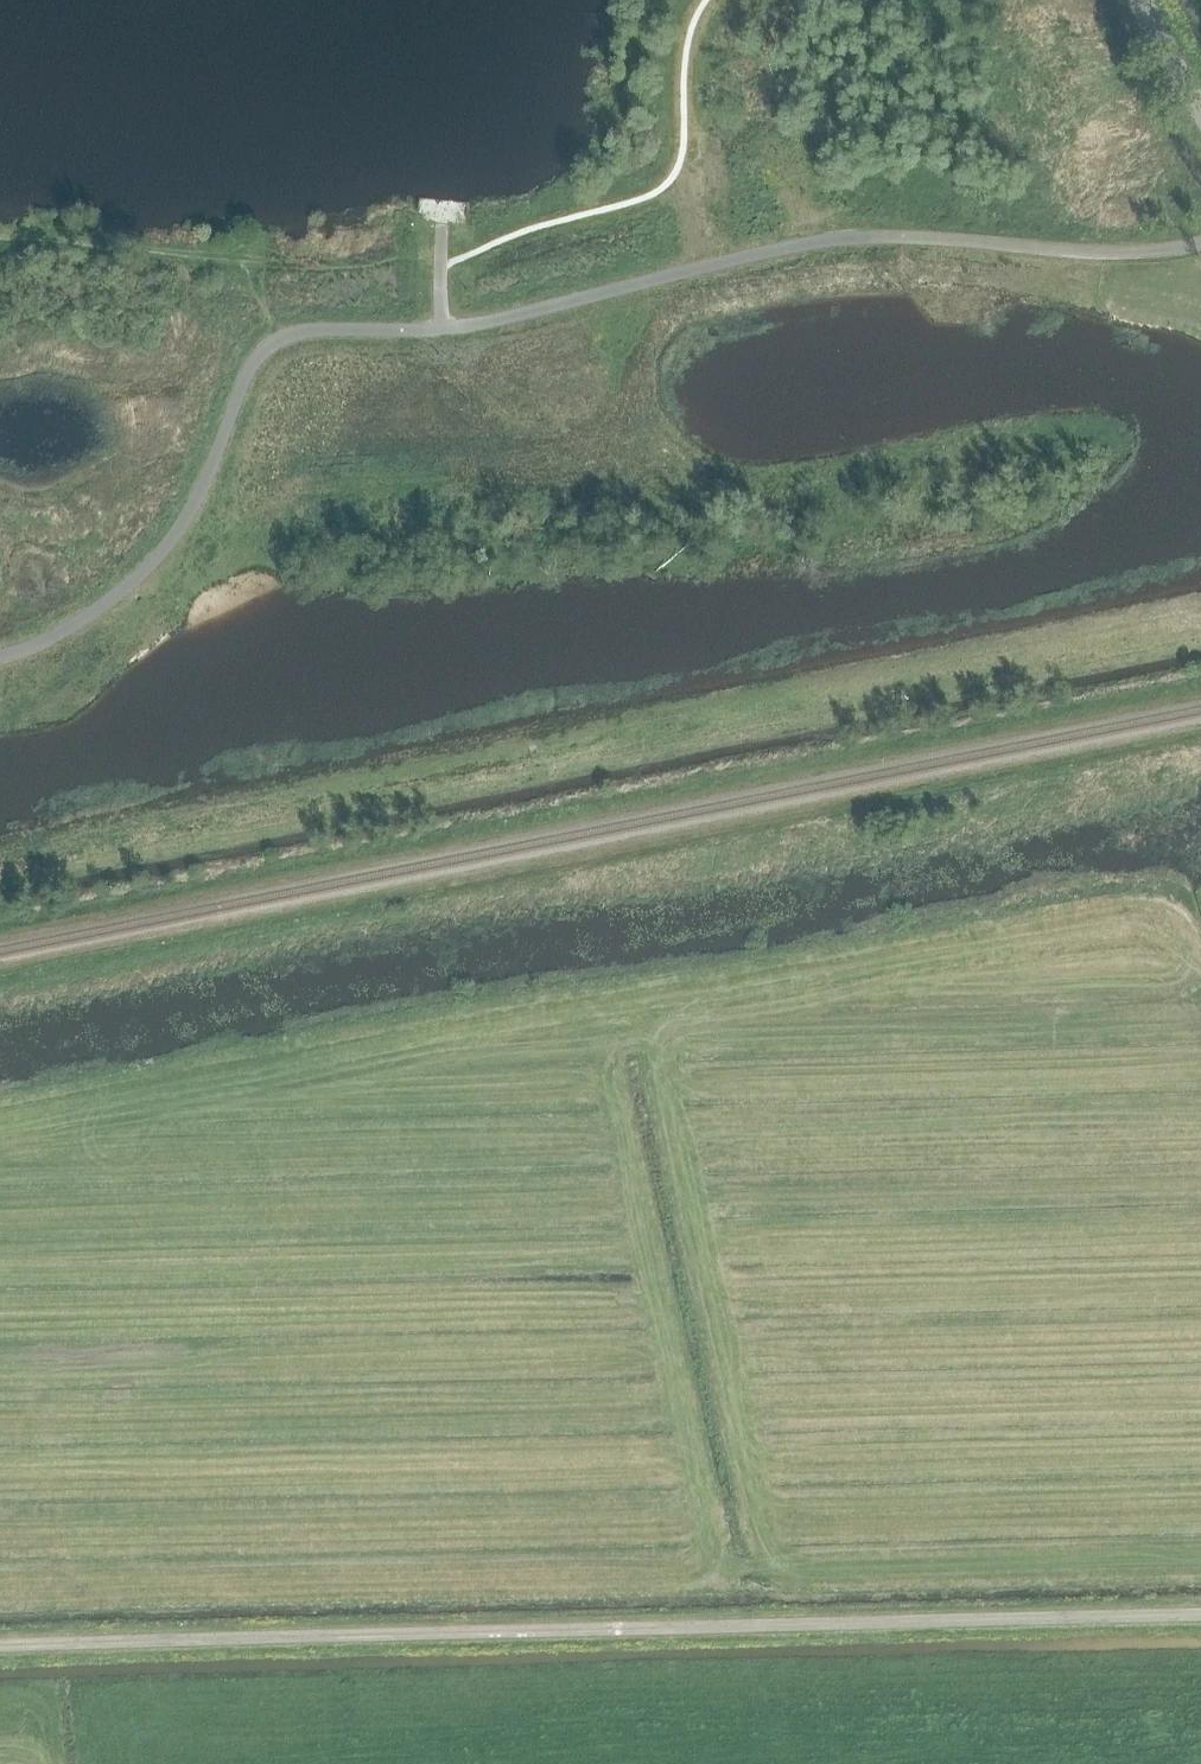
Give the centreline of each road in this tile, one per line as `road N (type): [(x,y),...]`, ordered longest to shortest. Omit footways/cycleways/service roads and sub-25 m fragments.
road 1 (tertiary): [(1200,111),(1141,0)]

